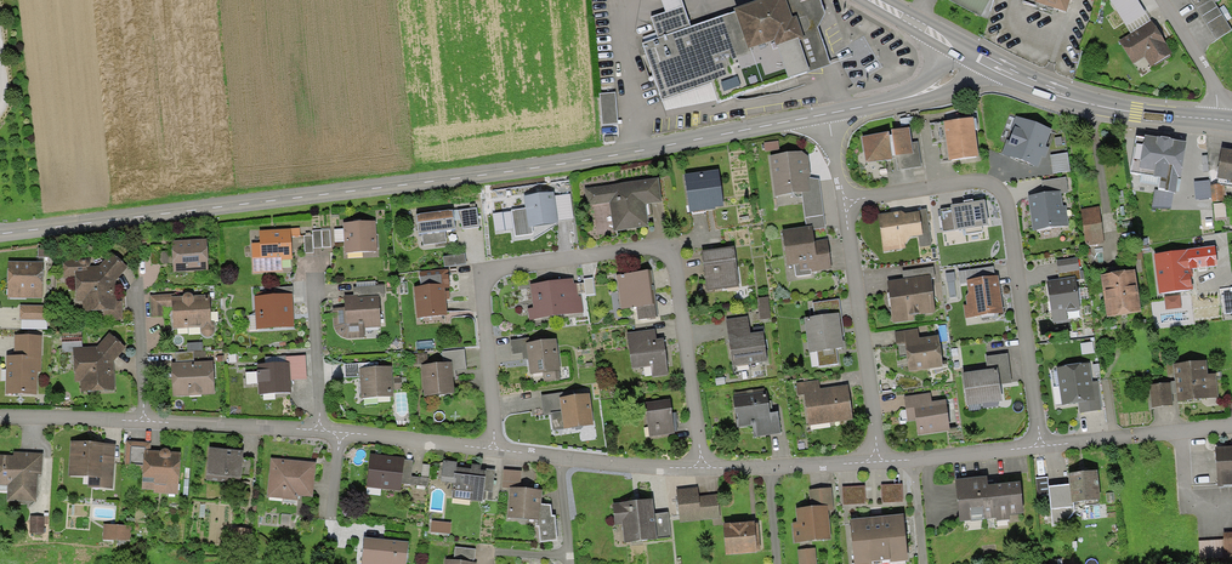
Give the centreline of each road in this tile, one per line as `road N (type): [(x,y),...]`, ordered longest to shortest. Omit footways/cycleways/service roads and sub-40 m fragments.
road 1 (tertiary): [(0,232),(523,171),(822,115)]
road 2 (residential): [(699,468),(675,258),(653,246),(486,275),(492,451)]
road 3 (residential): [(492,451),(261,428),(0,417)]
road 4 (residential): [(1039,444),(1005,198),(974,181),(844,201)]
road 5 (residential): [(844,201),(877,462)]
road 6 (primary): [(969,53),(1097,106),(1216,120)]
road 7 (residential): [(699,468),(492,451)]
road 8 (residential): [(1231,427),(1039,444)]
road 9 (residential): [(877,462),(699,468)]
road 10 (tertiary): [(822,115),(927,92),(969,53)]
road 11 (residential): [(1039,444),(877,462)]
road 12 (residential): [(1216,120),(1212,77),(1162,0)]

